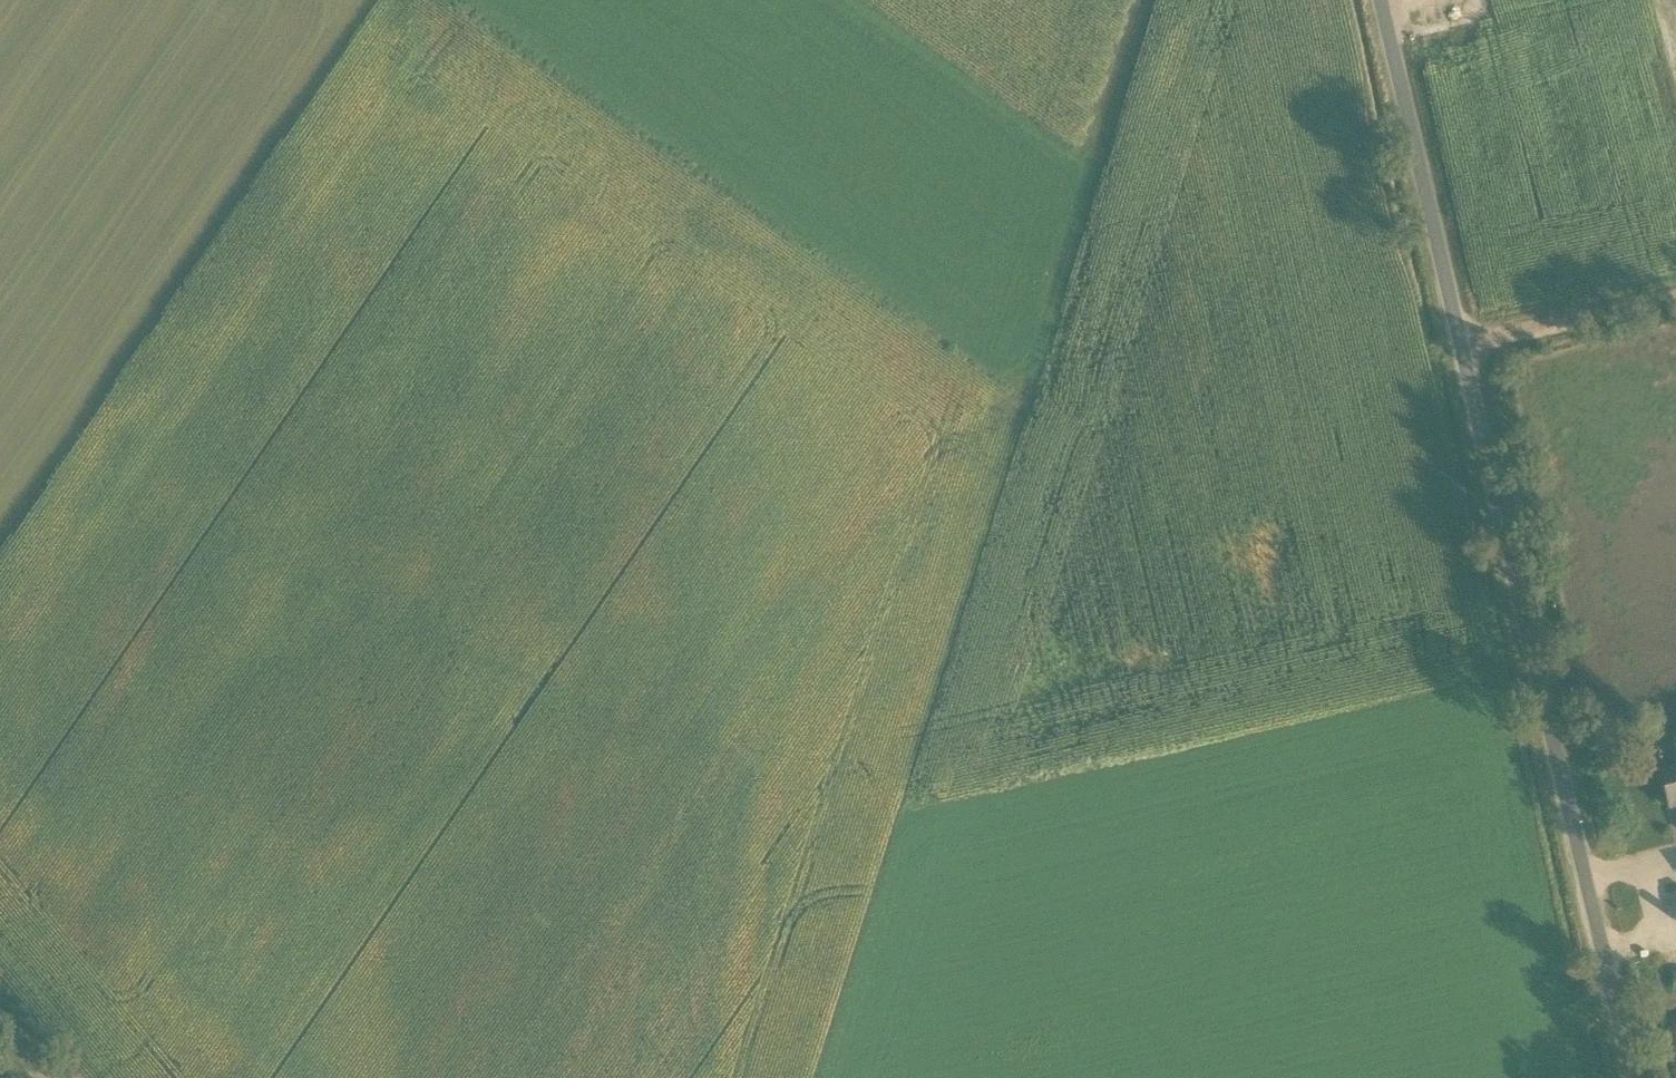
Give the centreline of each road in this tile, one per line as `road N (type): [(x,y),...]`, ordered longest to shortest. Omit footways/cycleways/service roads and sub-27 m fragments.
road 1 (unclassified): [(1636,1077),(1393,0)]
road 2 (track): [(1470,341),(1675,294)]

